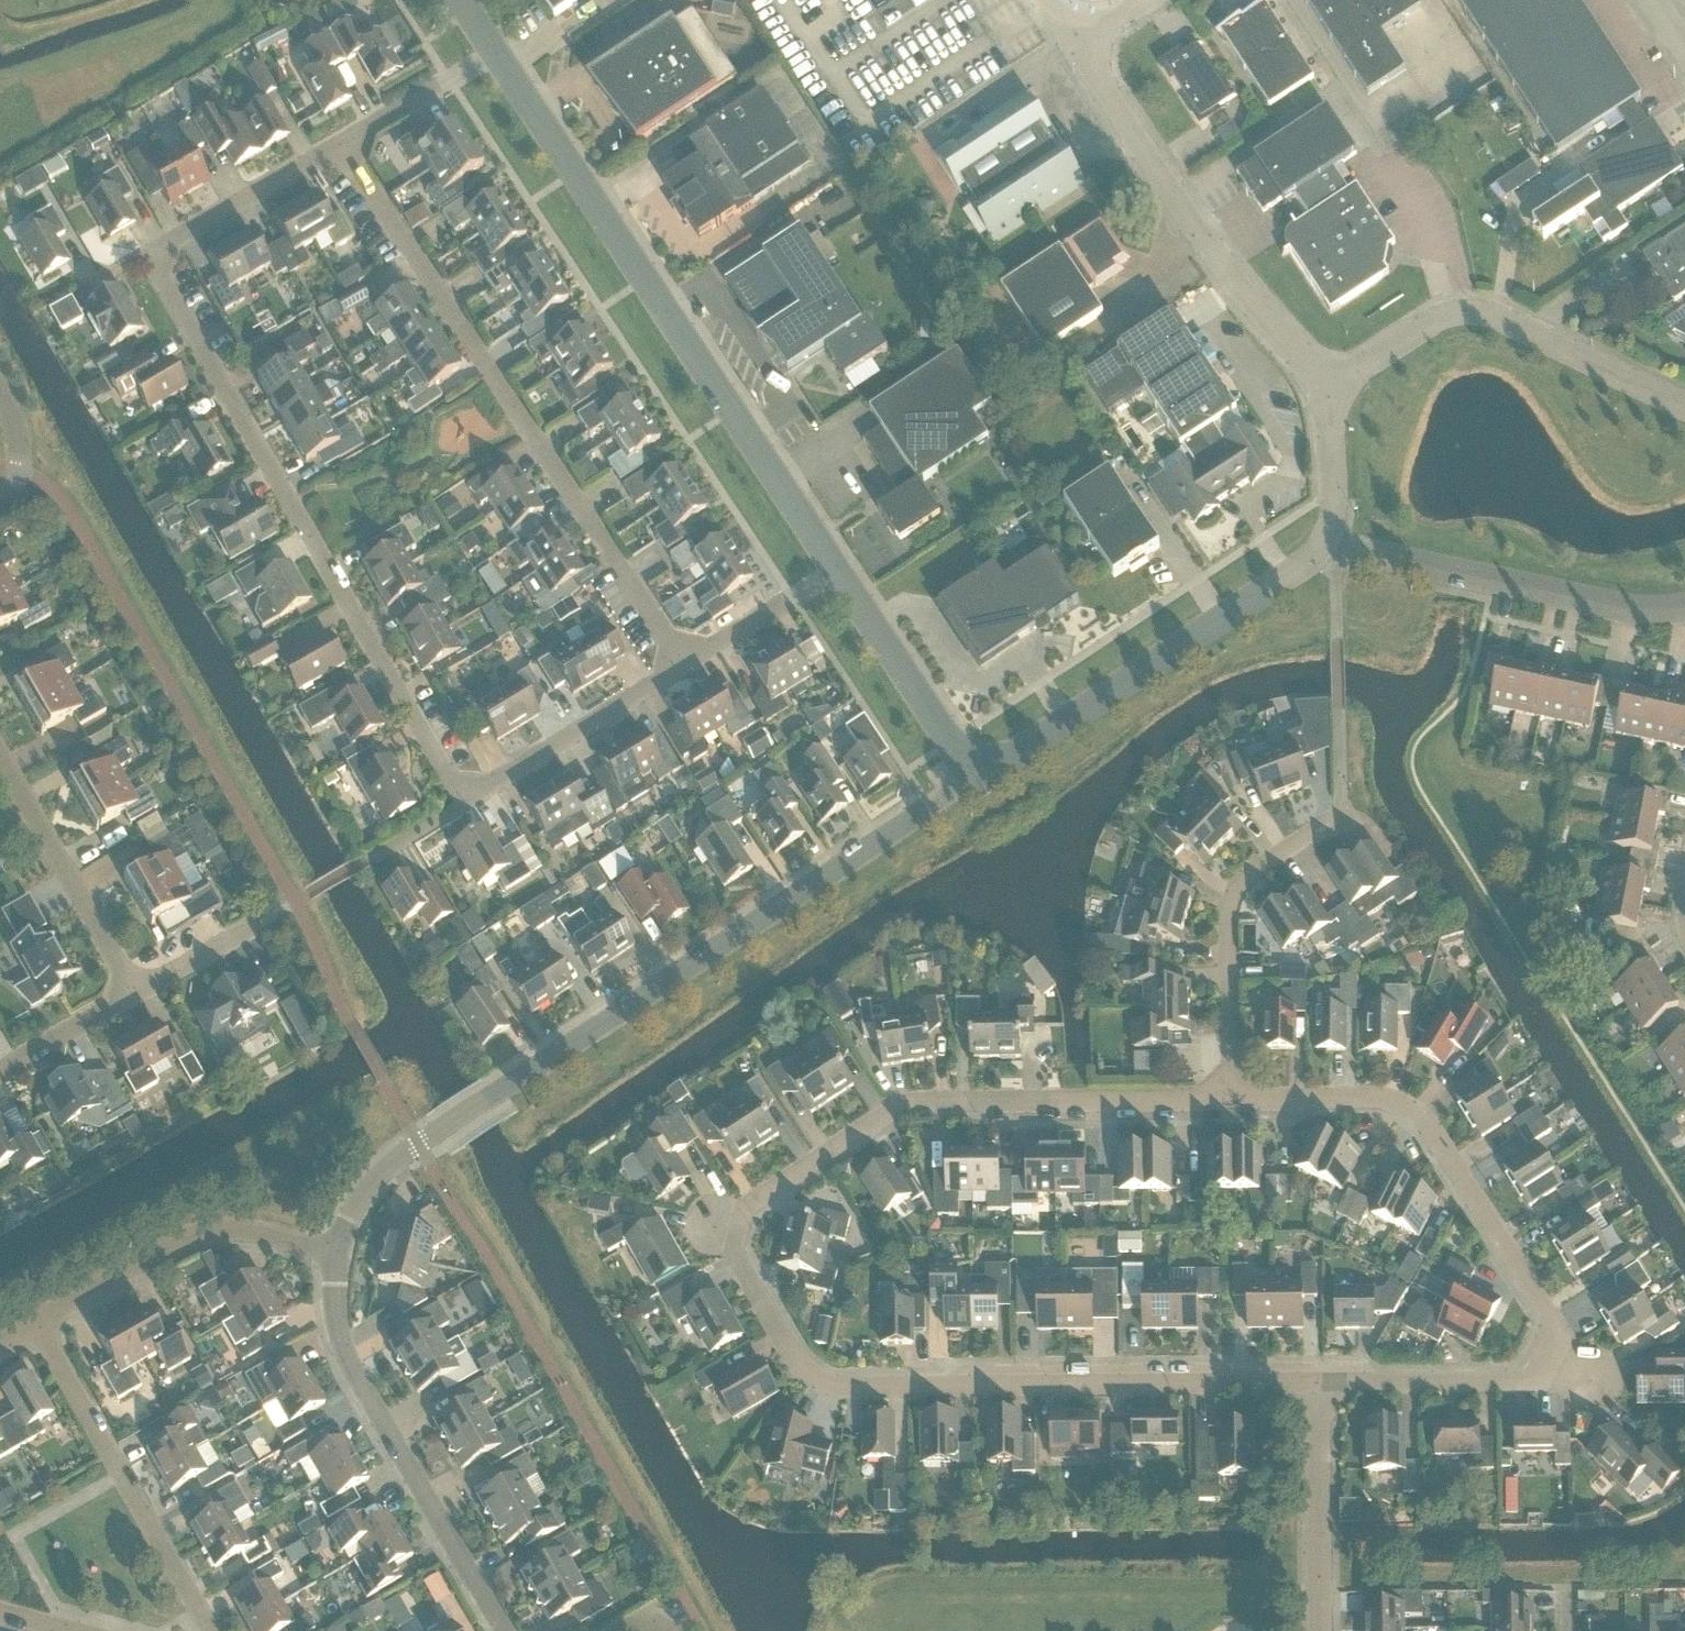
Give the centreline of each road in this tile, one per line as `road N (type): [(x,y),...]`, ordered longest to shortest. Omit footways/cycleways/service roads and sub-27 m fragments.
road 1 (residential): [(1231,1101),(911,1104),(748,1212),(738,1258),(801,1367),(848,1388),(1317,1377)]
road 2 (residential): [(673,663),(458,796),(150,256),(340,146)]
road 3 (residential): [(334,1259),(367,1186),(405,1156),(979,780)]
road 4 (residential): [(1317,1377),(1562,1372),(1571,1355),(1414,1115),(1375,1101),(1231,1101)]
road 5 (unclassified): [(832,572),(496,52)]
road 6 (residential): [(673,663),(340,146)]
road 7 (unclassified): [(1329,387),(1249,304),(1077,44)]
road 8 (unclassified): [(979,780),(1324,545)]
road 9 (residential): [(501,1630),(337,1337),(334,1259)]
road 10 (unclassified): [(1684,408),(1475,311),(1431,320),(1329,387)]
road 11 (unclassified): [(1324,545),(1621,607),(1684,607)]
road 12 (residential): [(210,1630),(42,1323)]
road 13 (residential): [(1231,1101),(1229,903),(1249,875),(1343,811)]
road 14 (residential): [(42,1323),(201,1234),(248,1233),(334,1259)]
road 15 (residential): [(136,989),(0,756)]
road 16 (unclassified): [(979,780),(832,572)]
road 17 (residential): [(1319,1630),(1317,1377)]
road 18 (residential): [(832,572),(673,663)]
road 19 (residential): [(340,146),(496,52)]
road 20 (unclassified): [(1324,545),(1336,502),(1329,387)]
road 21 (residential): [(136,989),(0,1066)]
road 22 (residential): [(258,927),(136,989)]

